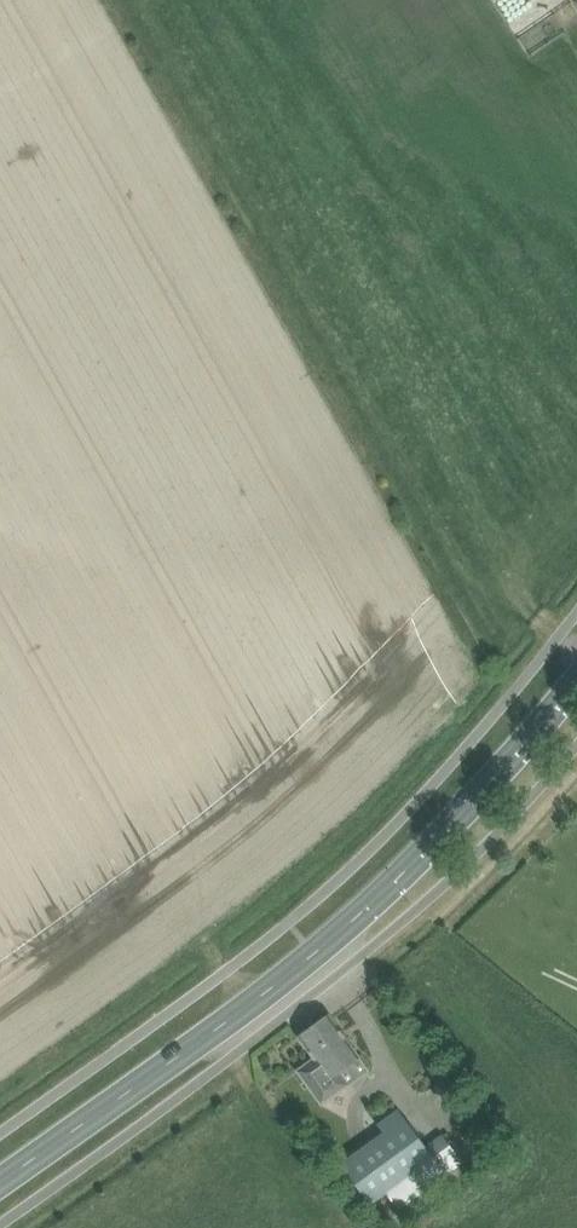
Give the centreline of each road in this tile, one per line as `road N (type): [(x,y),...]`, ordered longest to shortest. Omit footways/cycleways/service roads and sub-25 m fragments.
road 1 (secondary): [(0,1189),(345,933),(576,680)]

